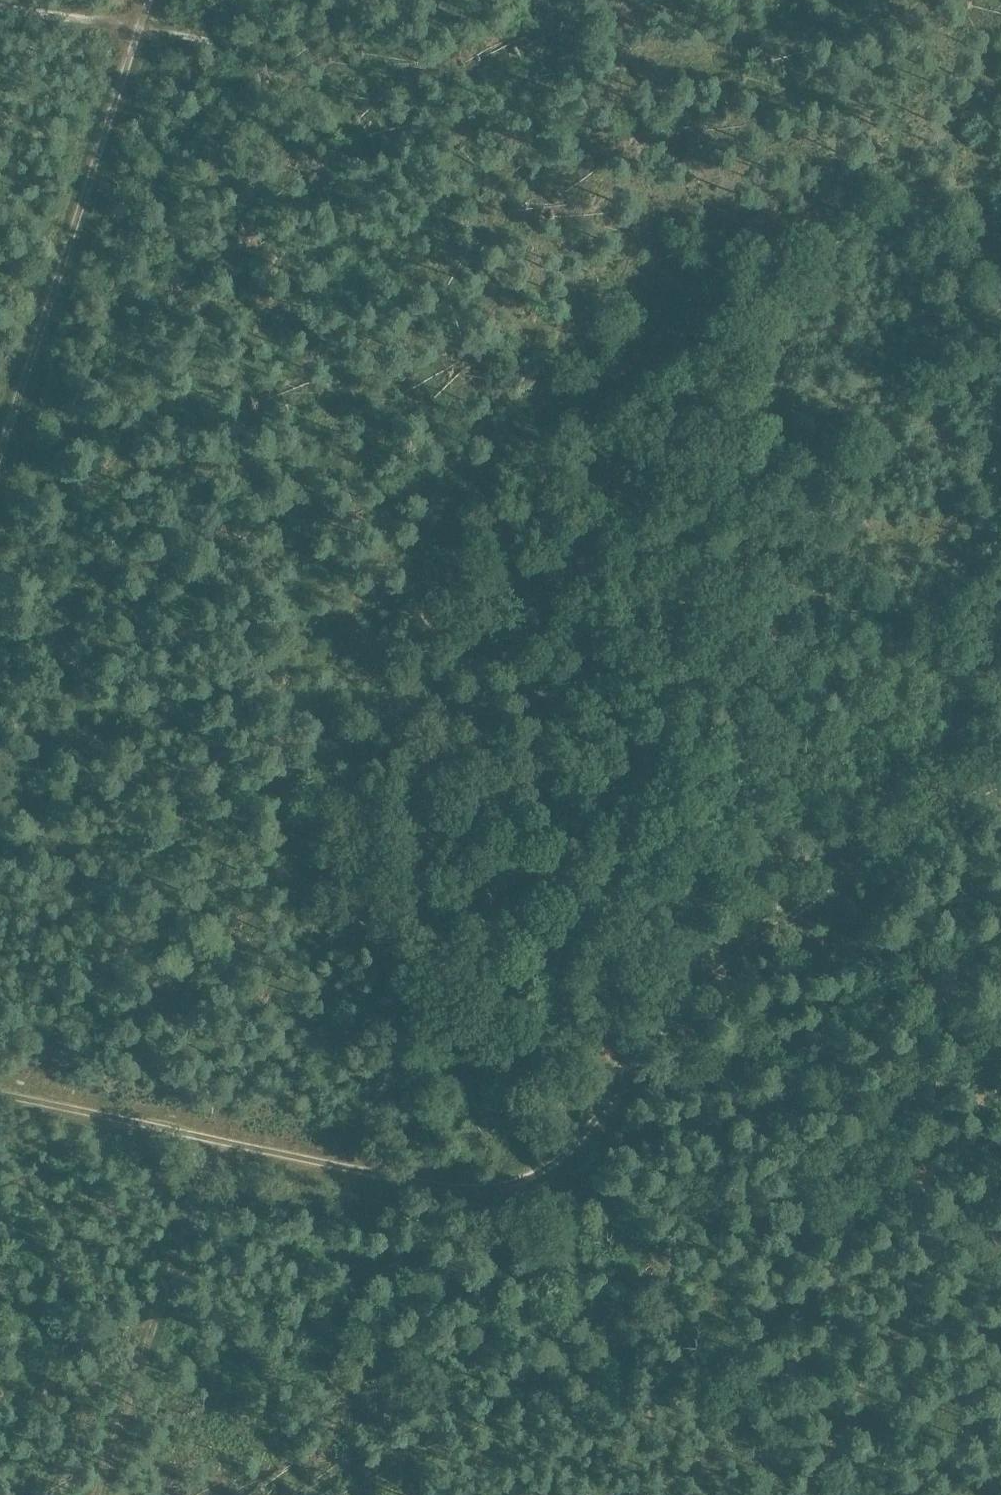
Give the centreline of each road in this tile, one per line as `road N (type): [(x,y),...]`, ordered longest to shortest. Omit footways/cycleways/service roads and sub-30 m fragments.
road 1 (track): [(0,1093),(418,1184),(499,1189),(544,1173),(722,964),(926,815),(1000,782)]
road 2 (track): [(138,25),(0,451)]
road 3 (track): [(96,1494),(212,1139)]
road 4 (track): [(138,25),(0,11)]

